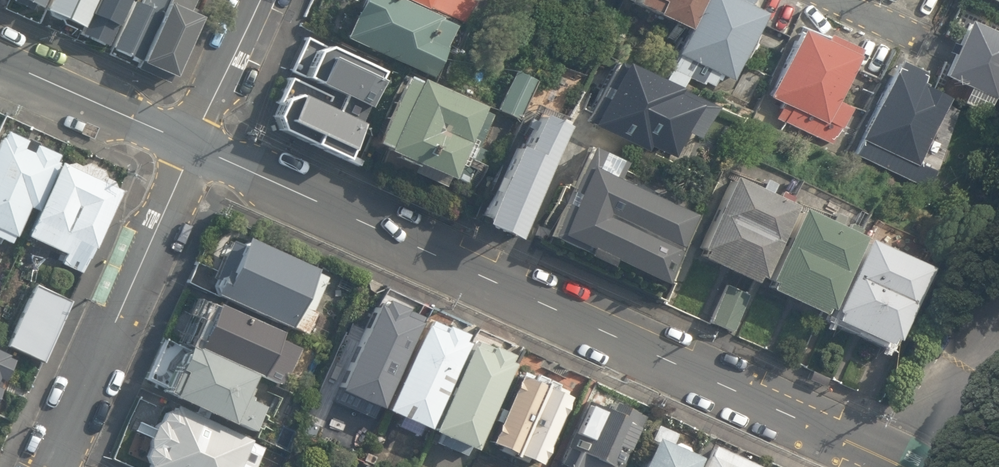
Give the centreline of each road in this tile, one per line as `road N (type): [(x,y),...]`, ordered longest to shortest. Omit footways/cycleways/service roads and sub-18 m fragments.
road 1 (tertiary): [(908,466),(193,145)]
road 2 (residential): [(54,466),(193,145)]
road 3 (tertiary): [(193,145),(0,58)]
road 4 (residential): [(193,145),(260,0)]

